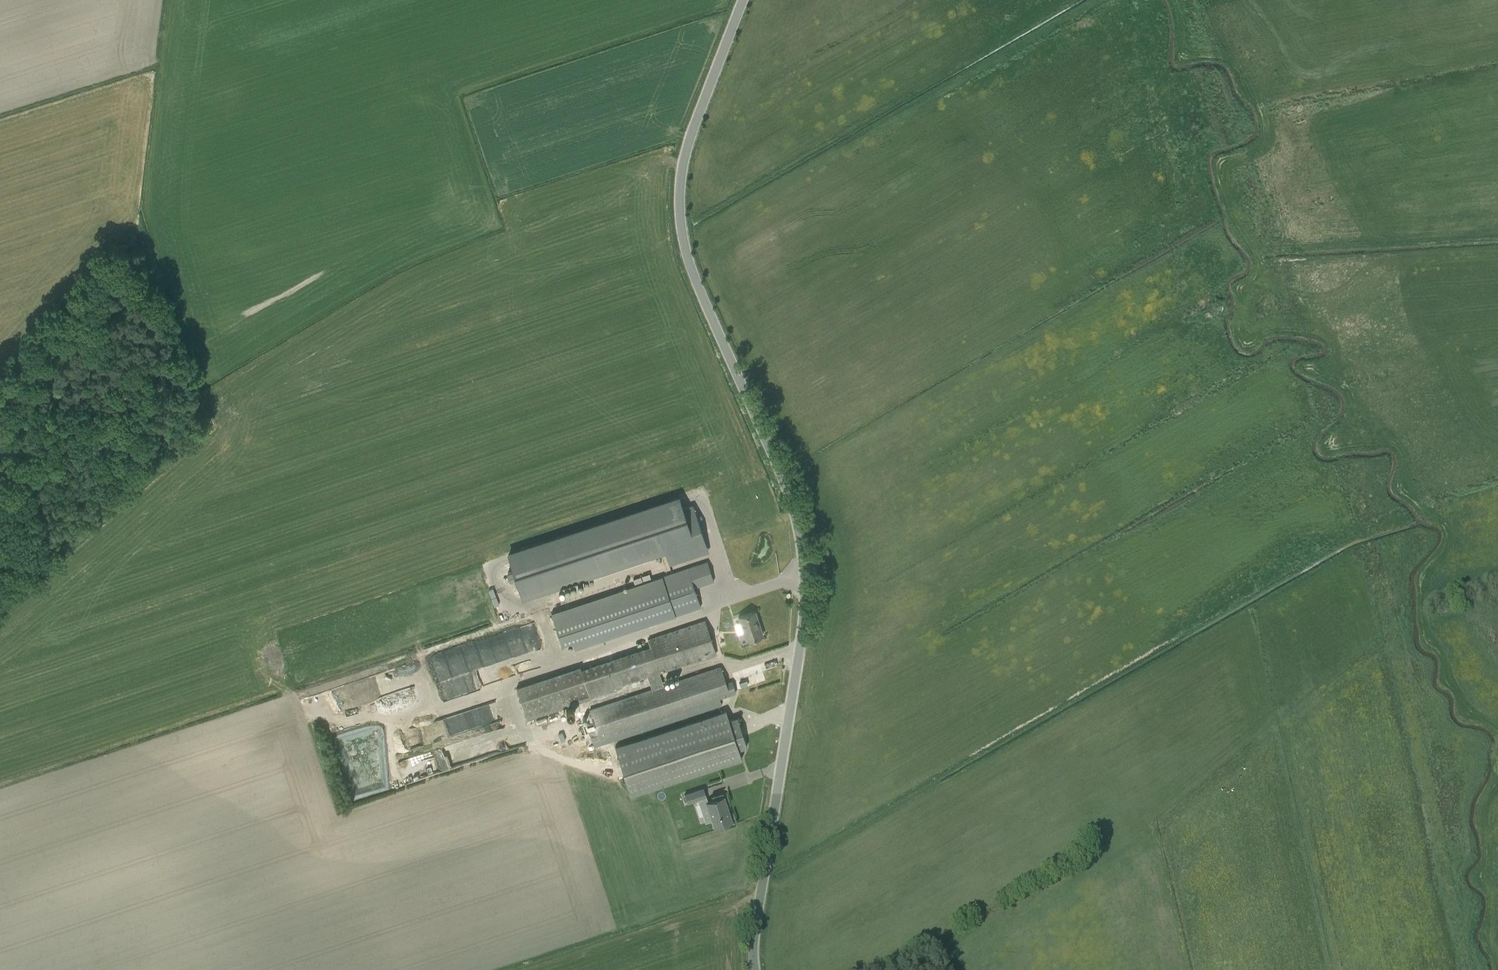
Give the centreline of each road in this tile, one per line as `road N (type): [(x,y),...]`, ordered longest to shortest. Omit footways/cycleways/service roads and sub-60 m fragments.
road 1 (unclassified): [(760,969),(760,893),(810,584),(802,519),(684,241),(682,190),(747,0)]

